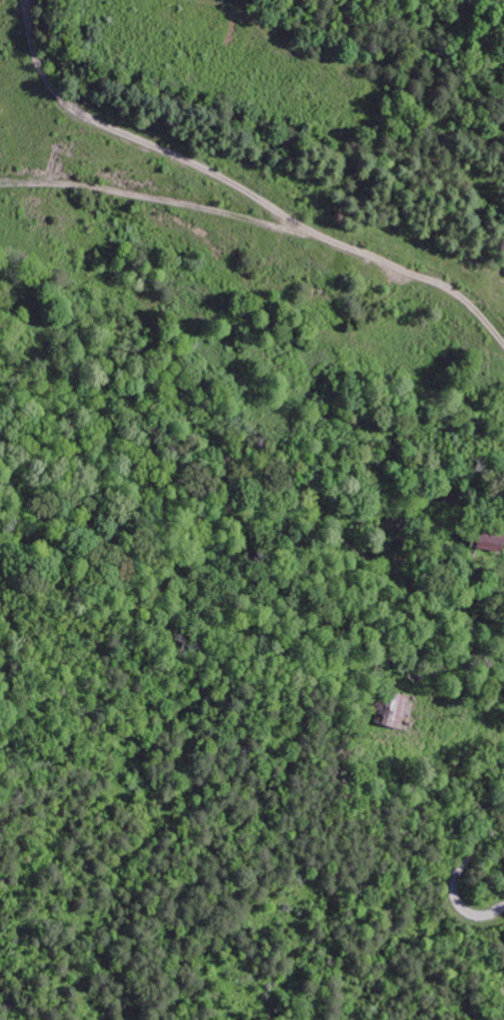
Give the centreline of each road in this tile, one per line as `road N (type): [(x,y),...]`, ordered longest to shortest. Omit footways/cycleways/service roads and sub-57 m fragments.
road 1 (residential): [(503,831),(461,869),(456,891),(479,912),(503,902)]

